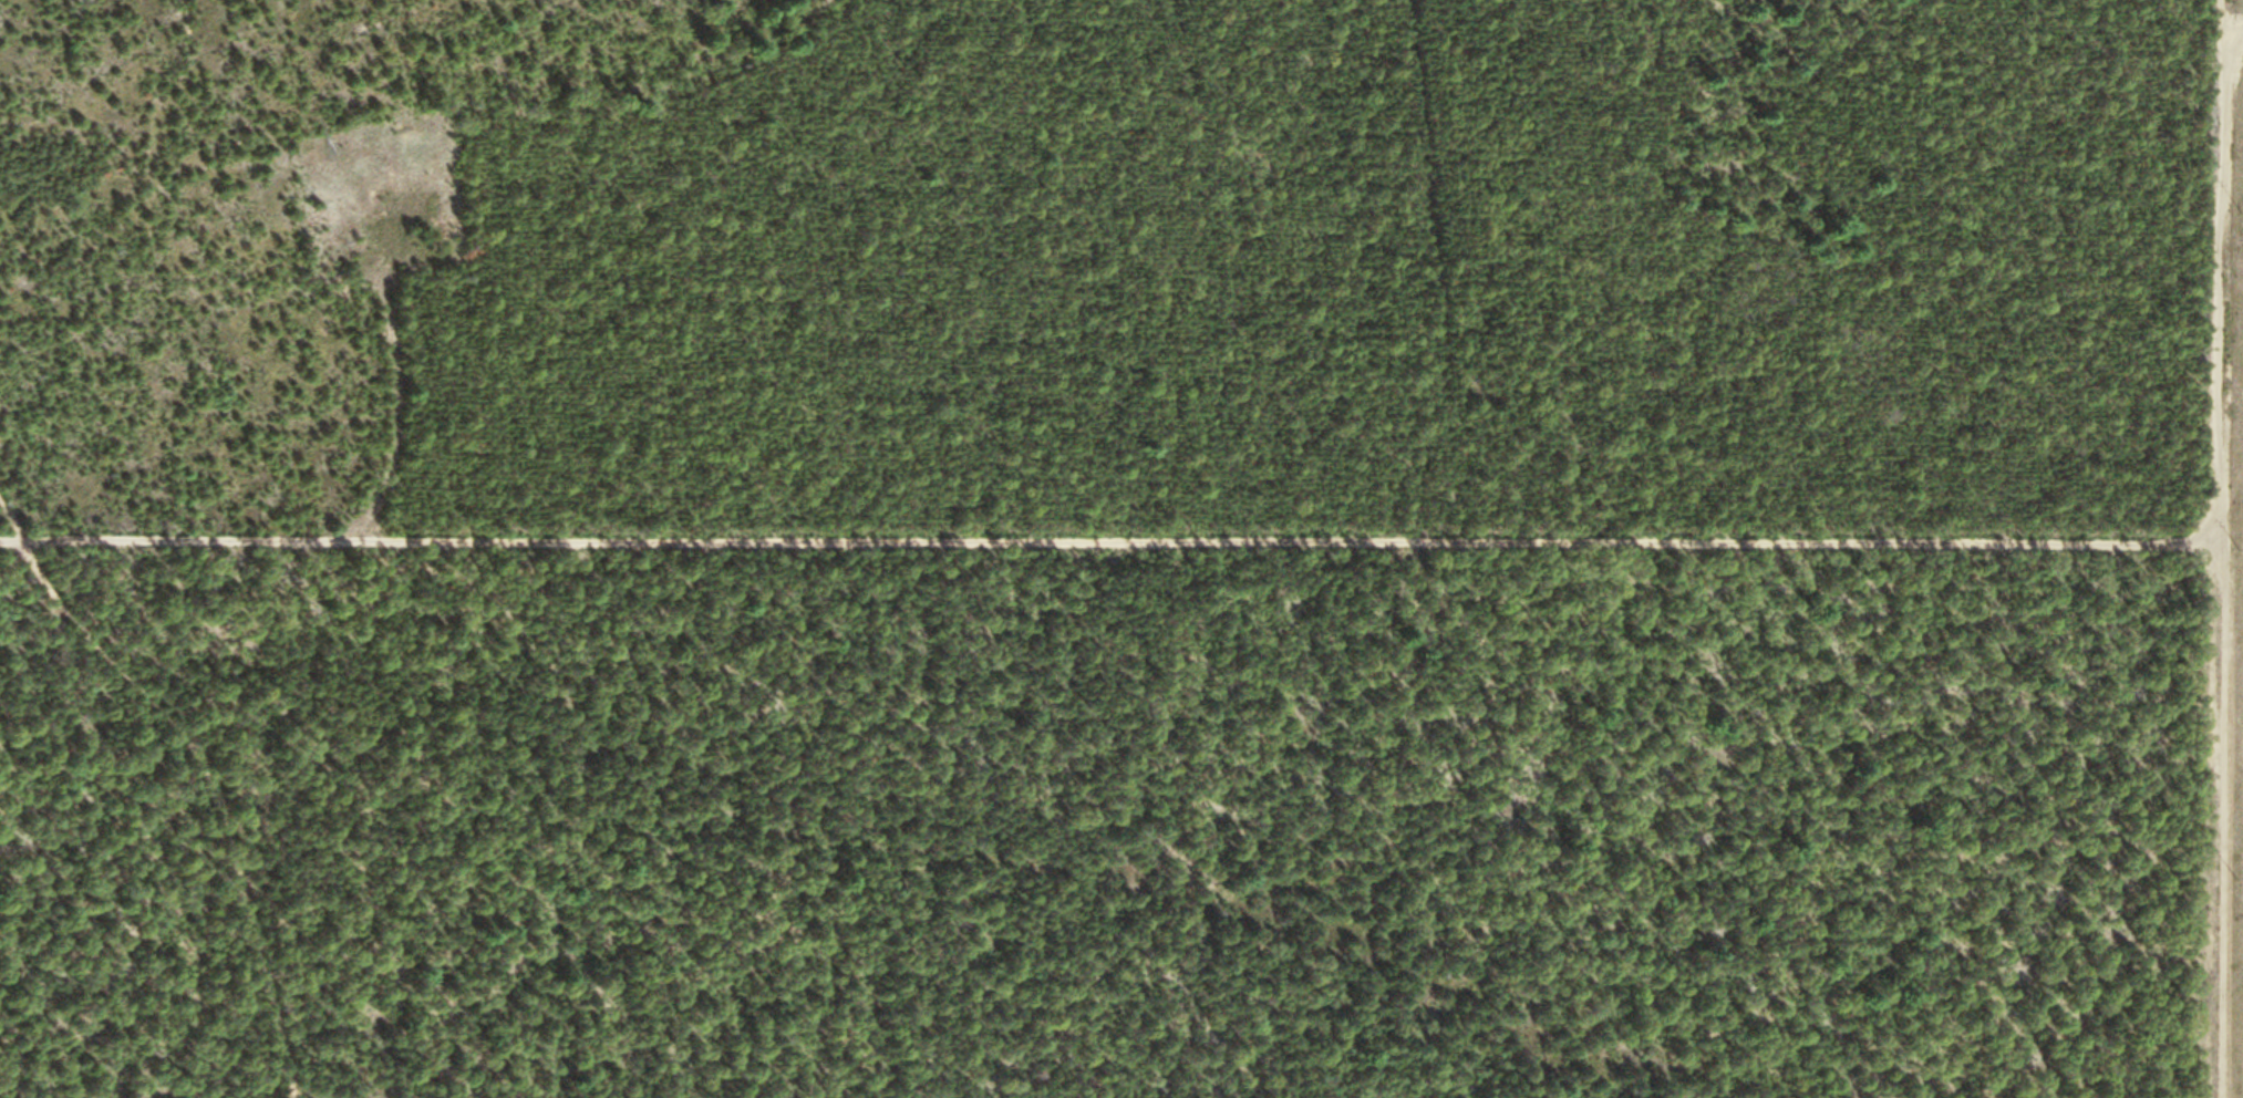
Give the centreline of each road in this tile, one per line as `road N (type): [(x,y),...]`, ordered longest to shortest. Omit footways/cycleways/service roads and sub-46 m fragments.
road 1 (track): [(2211,546),(0,524)]
road 2 (track): [(2215,1097),(2211,546),(2222,0)]

